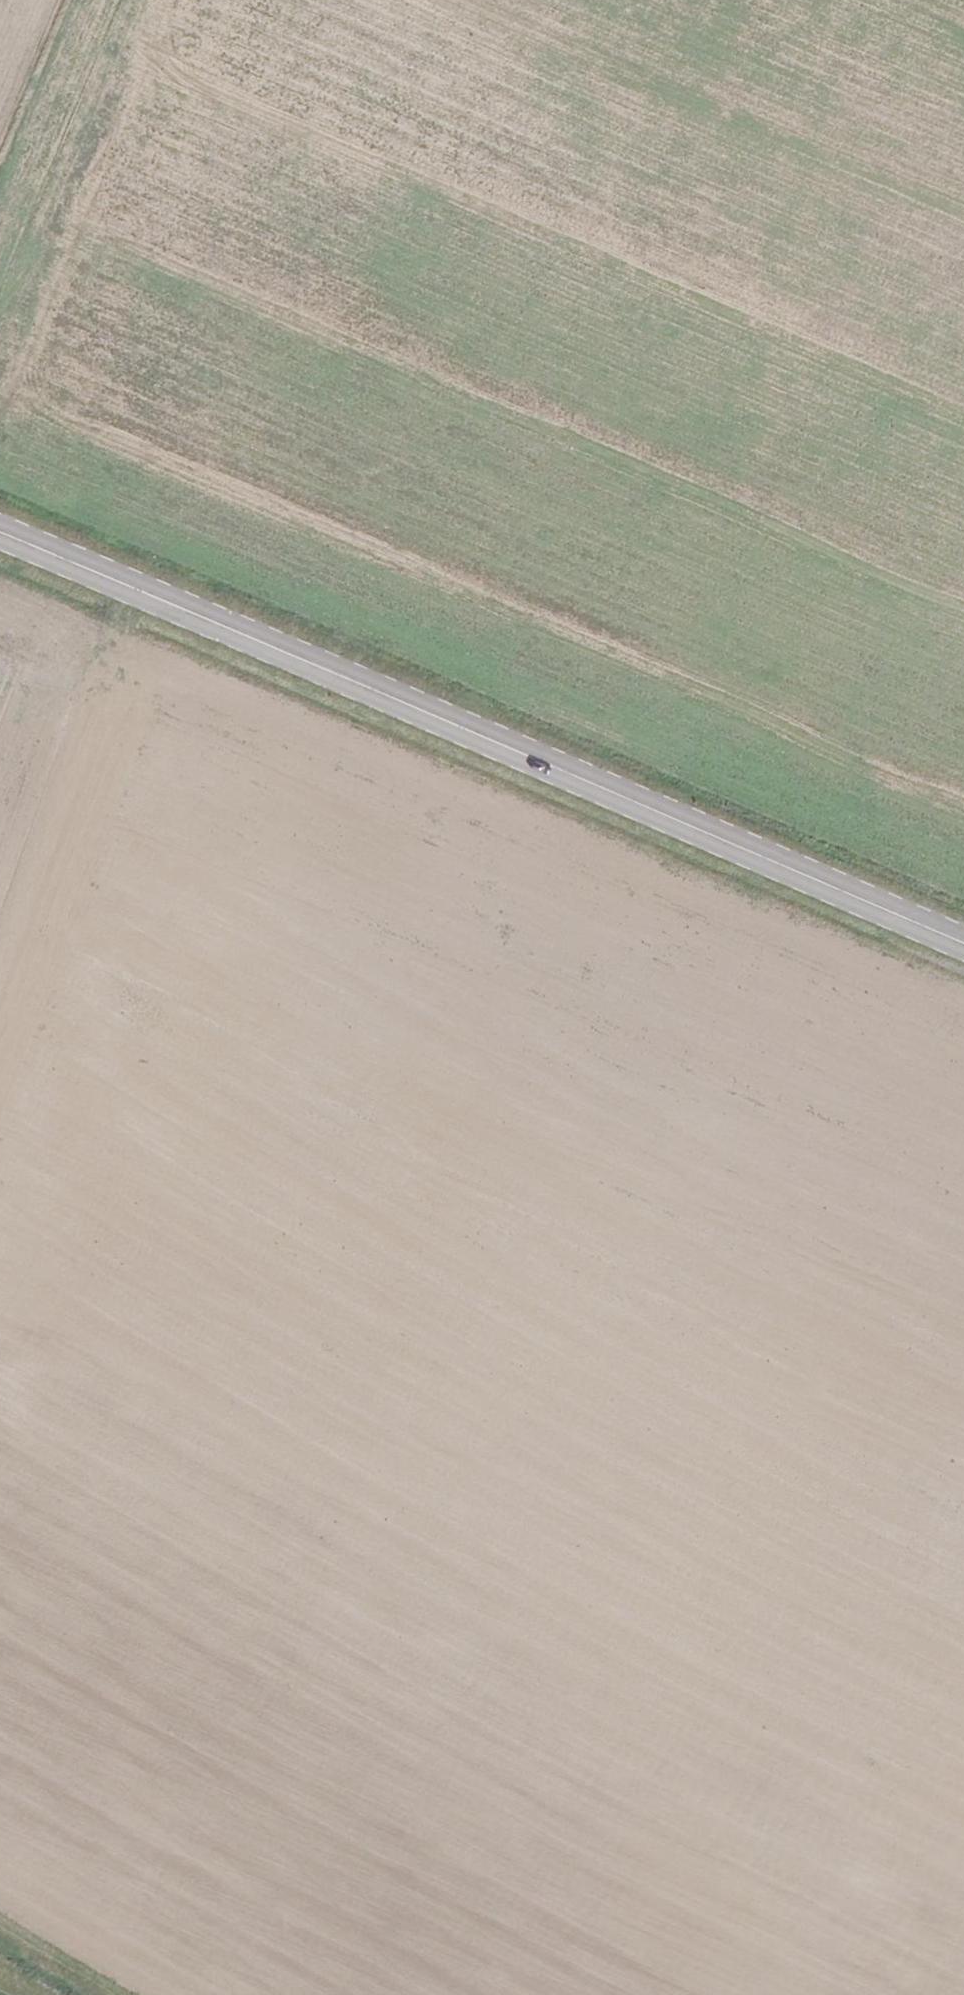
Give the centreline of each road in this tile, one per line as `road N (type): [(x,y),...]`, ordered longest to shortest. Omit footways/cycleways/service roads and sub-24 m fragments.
road 1 (secondary): [(963,947),(0,533)]
road 2 (track): [(55,0),(0,133)]

